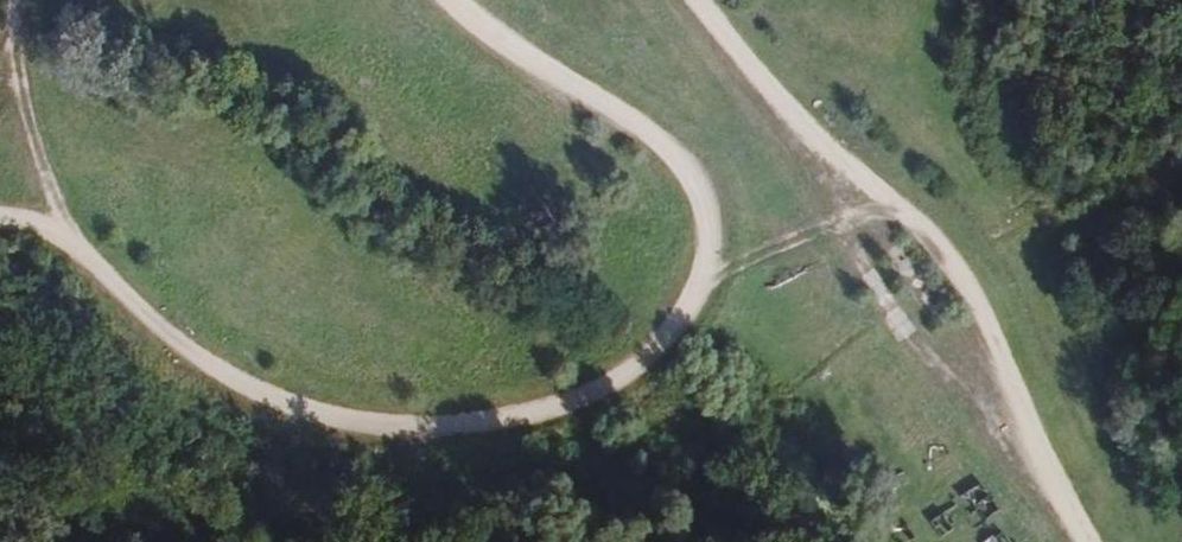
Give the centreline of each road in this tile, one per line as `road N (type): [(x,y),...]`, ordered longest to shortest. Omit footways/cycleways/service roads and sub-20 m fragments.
road 1 (track): [(0,216),(23,220),(242,386),(375,431),(480,432),(606,382),(662,338),(709,258),(709,213),(669,151),(558,80),(456,0)]
road 2 (track): [(709,0),(803,130),(964,269),(1056,492),(1088,541)]

